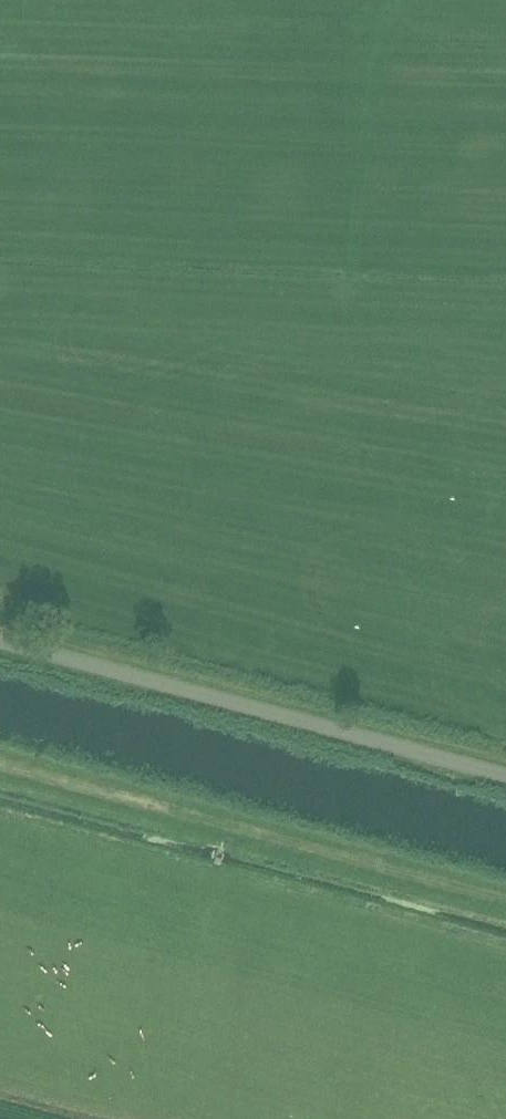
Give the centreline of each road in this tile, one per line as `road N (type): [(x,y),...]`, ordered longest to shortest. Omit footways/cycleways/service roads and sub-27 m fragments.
road 1 (track): [(505,897),(0,762)]
road 2 (unclassified): [(505,774),(0,640)]

